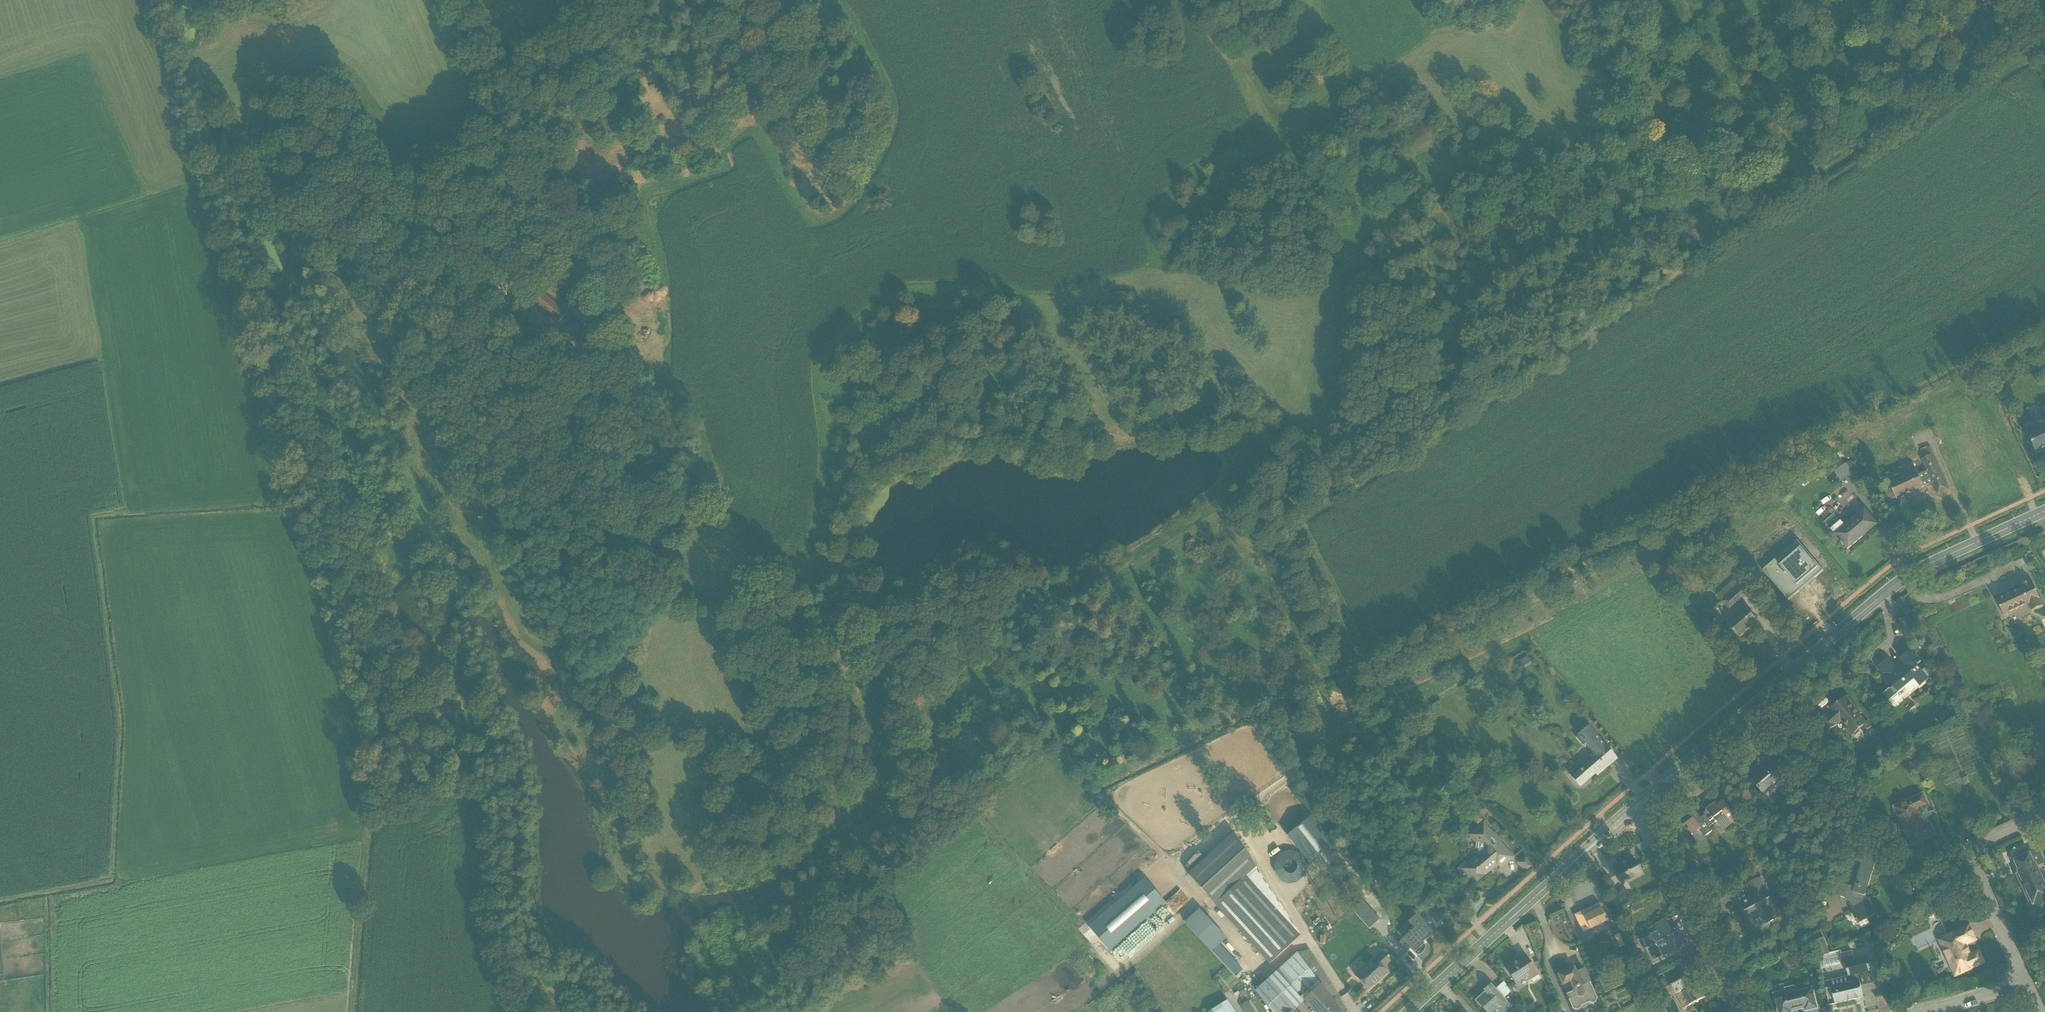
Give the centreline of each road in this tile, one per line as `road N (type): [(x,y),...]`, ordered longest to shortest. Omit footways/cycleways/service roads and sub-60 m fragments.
road 1 (secondary): [(2044,511),(1895,584),(1632,811)]
road 2 (secondary): [(1632,811),(1407,1011)]
road 3 (residential): [(1743,1011),(1632,811)]
road 4 (residential): [(2026,982),(1971,854),(2044,813)]
road 5 (track): [(355,1011),(370,845)]
road 6 (residential): [(2026,982),(1907,1011)]

